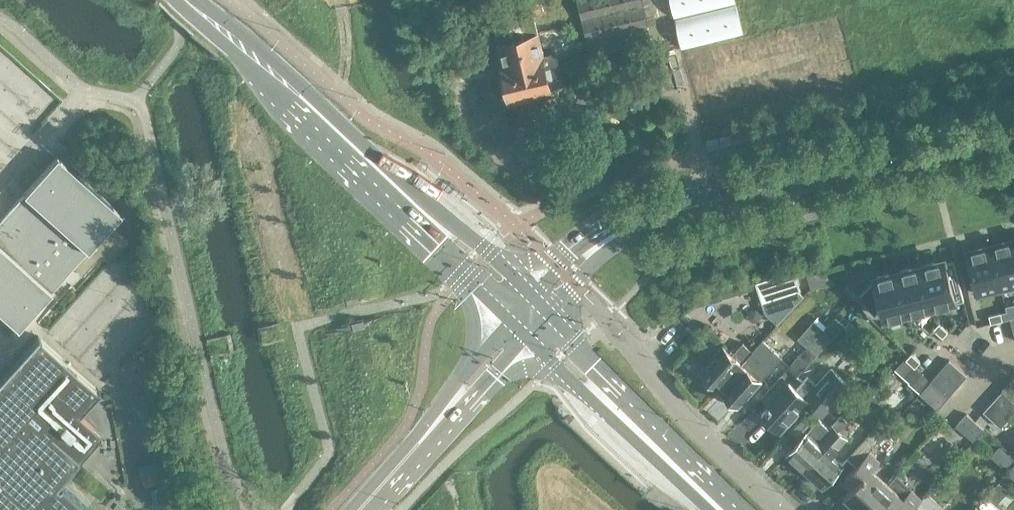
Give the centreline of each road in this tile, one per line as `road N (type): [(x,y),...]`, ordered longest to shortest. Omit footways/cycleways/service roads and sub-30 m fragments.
road 1 (tertiary): [(617,233),(1013,129)]
road 2 (tertiary): [(417,209),(187,0)]
road 3 (residential): [(790,509),(632,348)]
road 4 (tertiary): [(731,509),(619,403)]
road 5 (tertiary): [(417,209),(437,249),(511,321)]
road 6 (tertiary): [(533,295),(456,225),(417,209)]
road 7 (tertiary): [(359,509),(456,401)]

